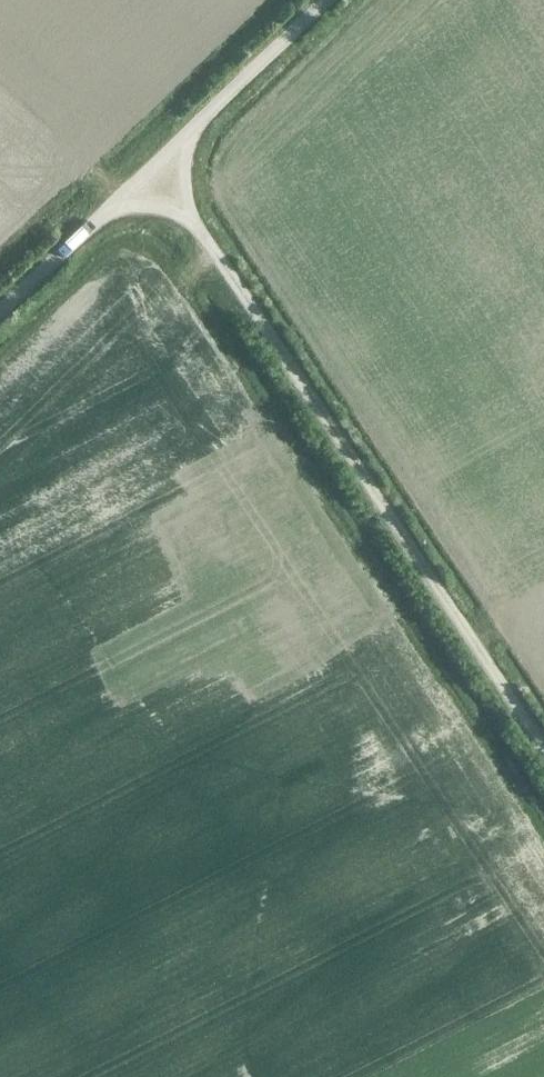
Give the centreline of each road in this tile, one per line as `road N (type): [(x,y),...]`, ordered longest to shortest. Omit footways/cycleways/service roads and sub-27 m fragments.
road 1 (unclassified): [(543,763),(336,424),(194,218)]
road 2 (unclassified): [(201,123),(332,0)]
road 3 (unclassified): [(0,318),(106,220)]
road 4 (unclassified): [(106,220),(201,123)]

